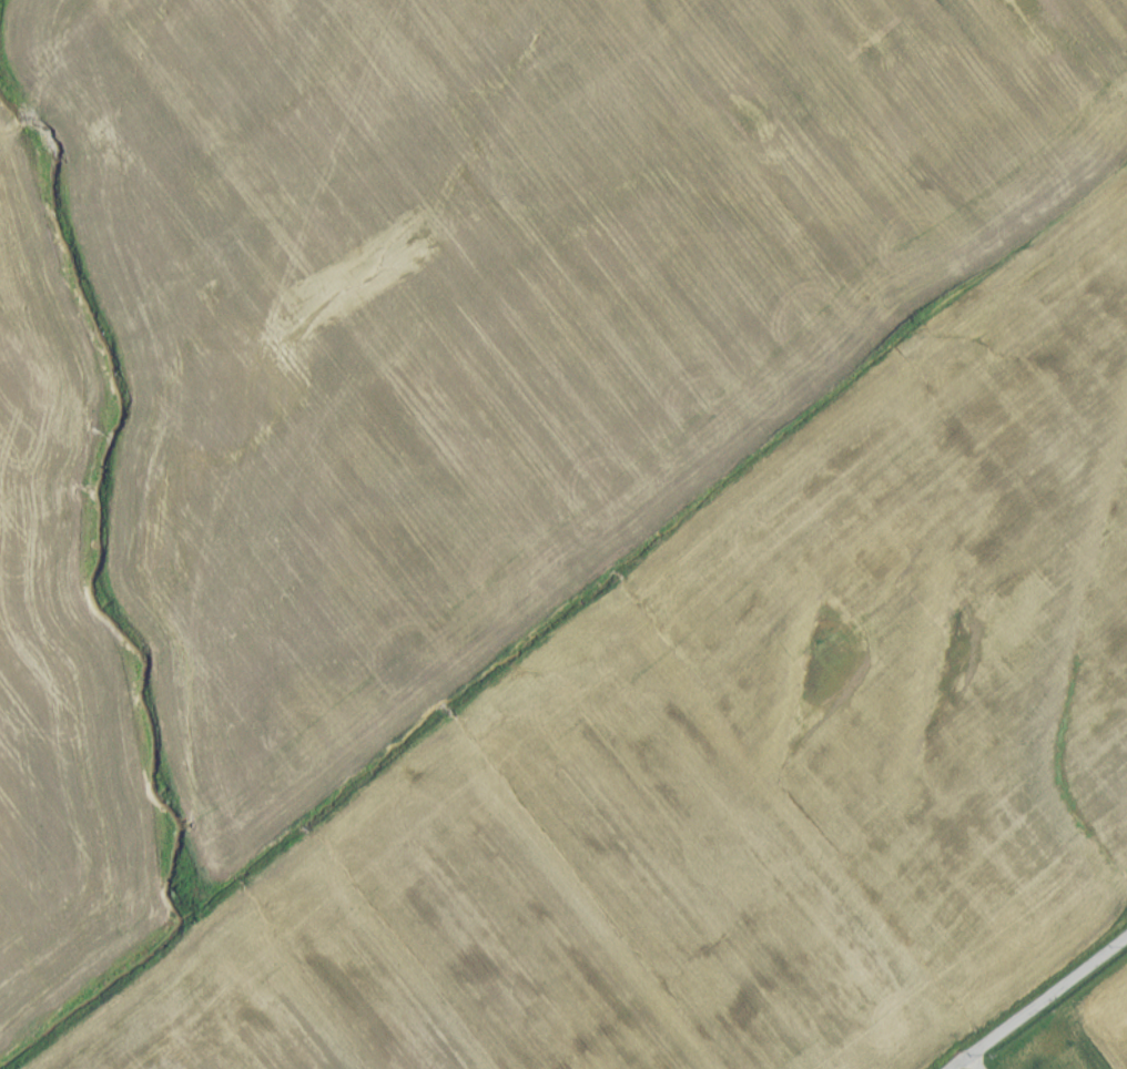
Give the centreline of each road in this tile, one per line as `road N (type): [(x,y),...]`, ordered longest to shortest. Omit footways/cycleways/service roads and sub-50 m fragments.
road 1 (residential): [(957,1068),(1126,940)]

